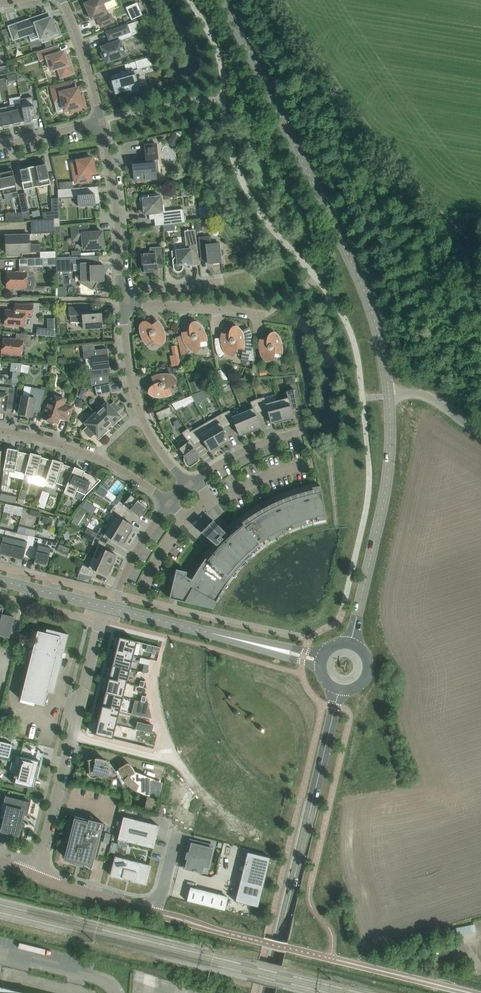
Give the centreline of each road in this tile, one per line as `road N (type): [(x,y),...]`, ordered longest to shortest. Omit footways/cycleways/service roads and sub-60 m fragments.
road 1 (secondary): [(388,394),(360,280),(224,0)]
road 2 (secondary): [(266,992),(339,690)]
road 3 (residential): [(37,876),(110,609)]
road 4 (secondary): [(350,641),(386,490),(388,394)]
road 5 (residential): [(186,487),(130,382),(124,304)]
road 6 (residential): [(169,504),(64,447),(0,431)]
road 7 (residential): [(124,290),(101,121)]
road 8 (tertiary): [(275,650),(110,609)]
road 9 (residential): [(275,309),(265,316),(124,304)]
road 10 (residential): [(186,487),(240,453),(306,432)]
road 11 (residential): [(101,121),(62,0)]
road 12 (unclassified): [(117,992),(98,977),(0,952)]
road 13 (residential): [(155,913),(37,876)]

